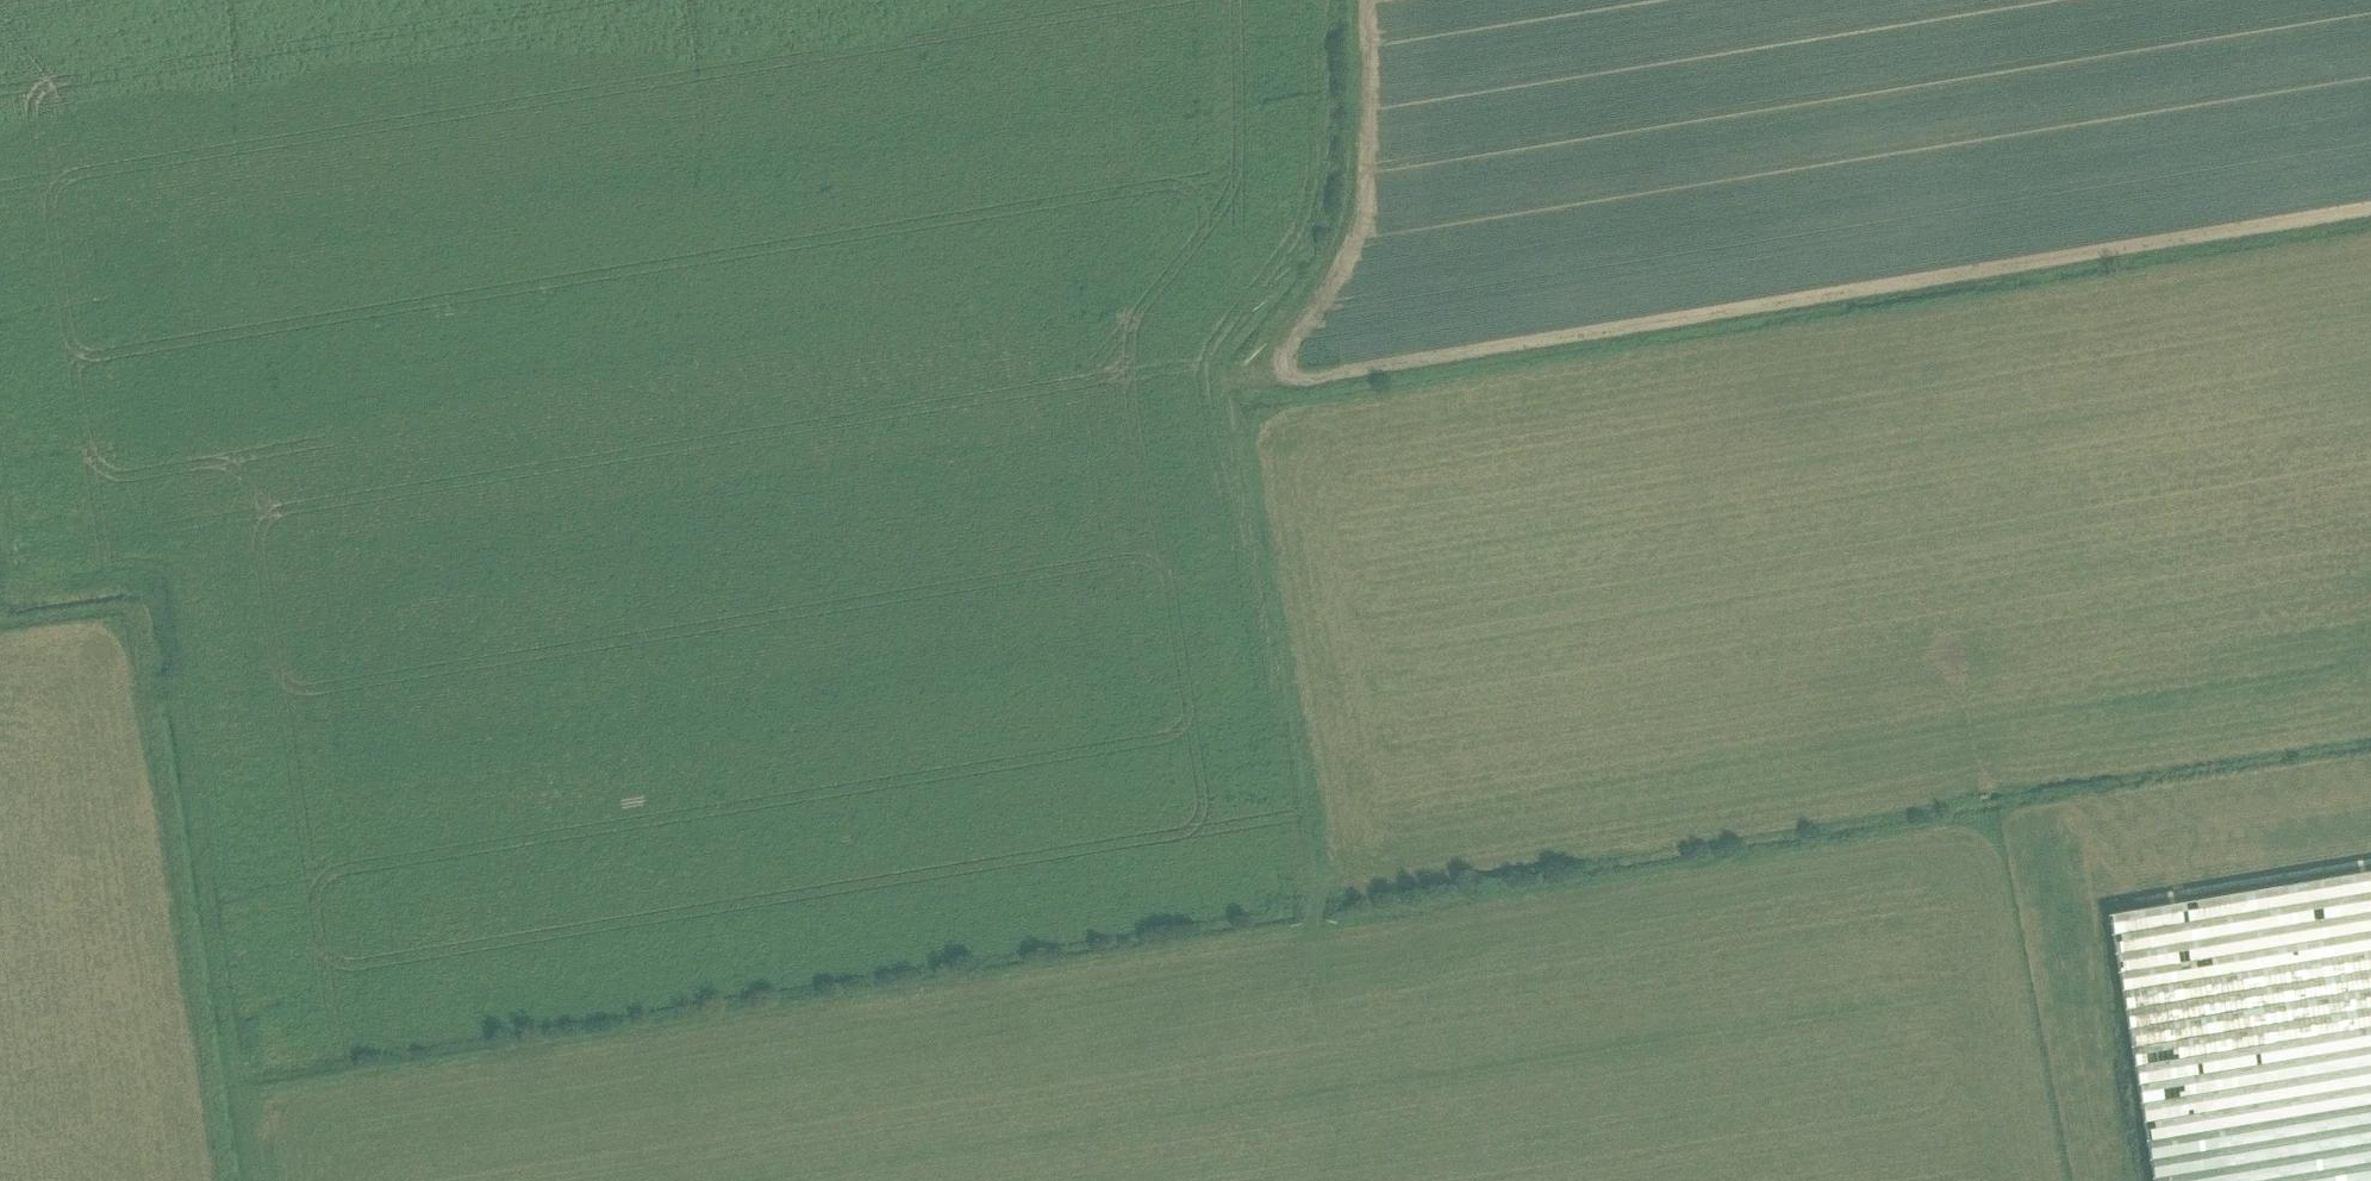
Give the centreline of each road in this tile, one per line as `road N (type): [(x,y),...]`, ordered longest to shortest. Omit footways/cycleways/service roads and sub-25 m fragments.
road 1 (track): [(1319,923),(1230,402),(1214,356),(1298,250),(1323,196),(1330,142),(1324,0)]

